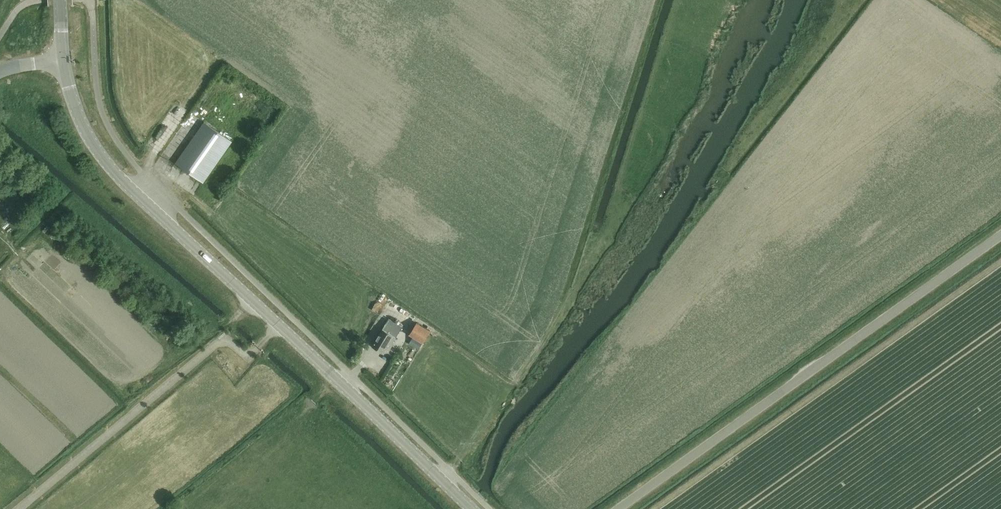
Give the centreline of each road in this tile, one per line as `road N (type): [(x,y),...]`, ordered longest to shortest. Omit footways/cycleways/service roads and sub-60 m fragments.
road 1 (secondary): [(471,508),(114,171),(82,125),(63,61)]
road 2 (unclassified): [(620,508),(1000,235)]

